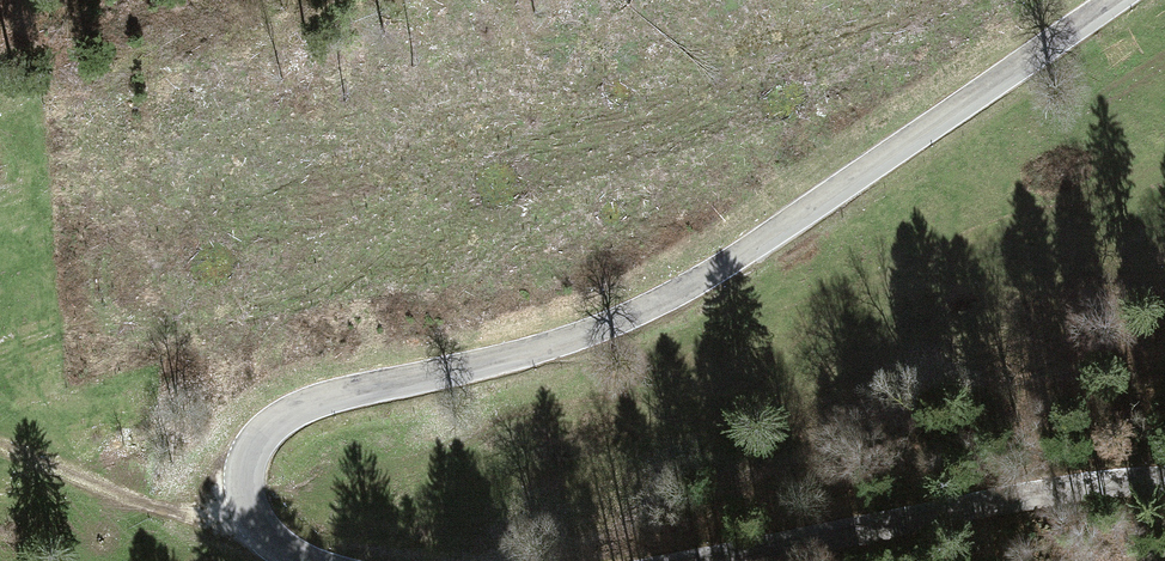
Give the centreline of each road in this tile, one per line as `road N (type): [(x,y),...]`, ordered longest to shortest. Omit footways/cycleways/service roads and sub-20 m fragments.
road 1 (tertiary): [(320,560),(267,526),(253,482),(261,444),(299,409),(514,356),(656,306),(742,257),(1124,0)]
road 2 (tertiary): [(1164,473),(947,494),(550,560)]
road 3 (track): [(0,449),(82,485),(267,526)]

